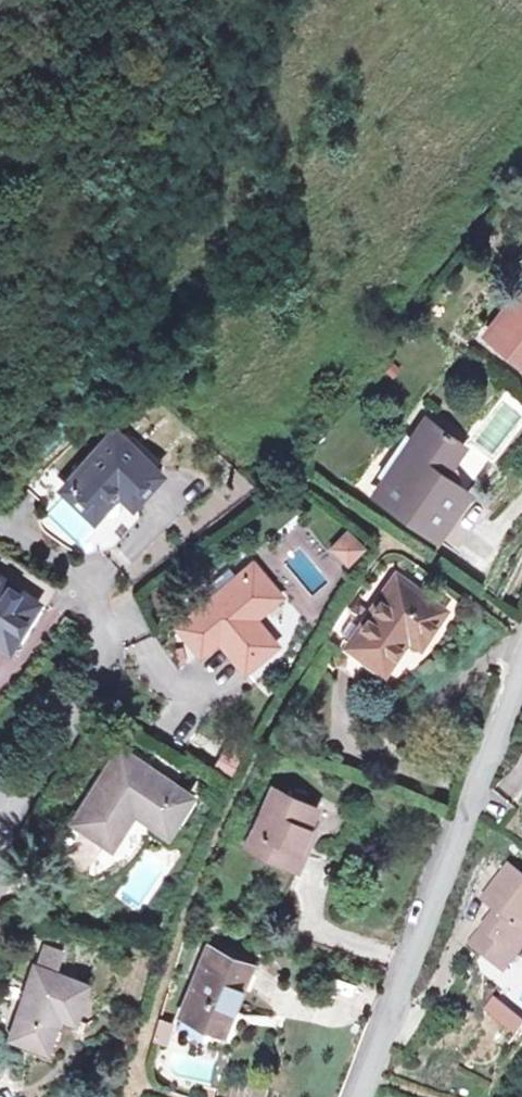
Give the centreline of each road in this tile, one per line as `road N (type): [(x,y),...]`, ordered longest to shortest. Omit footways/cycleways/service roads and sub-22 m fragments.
road 1 (residential): [(363,1096),(521,674)]

